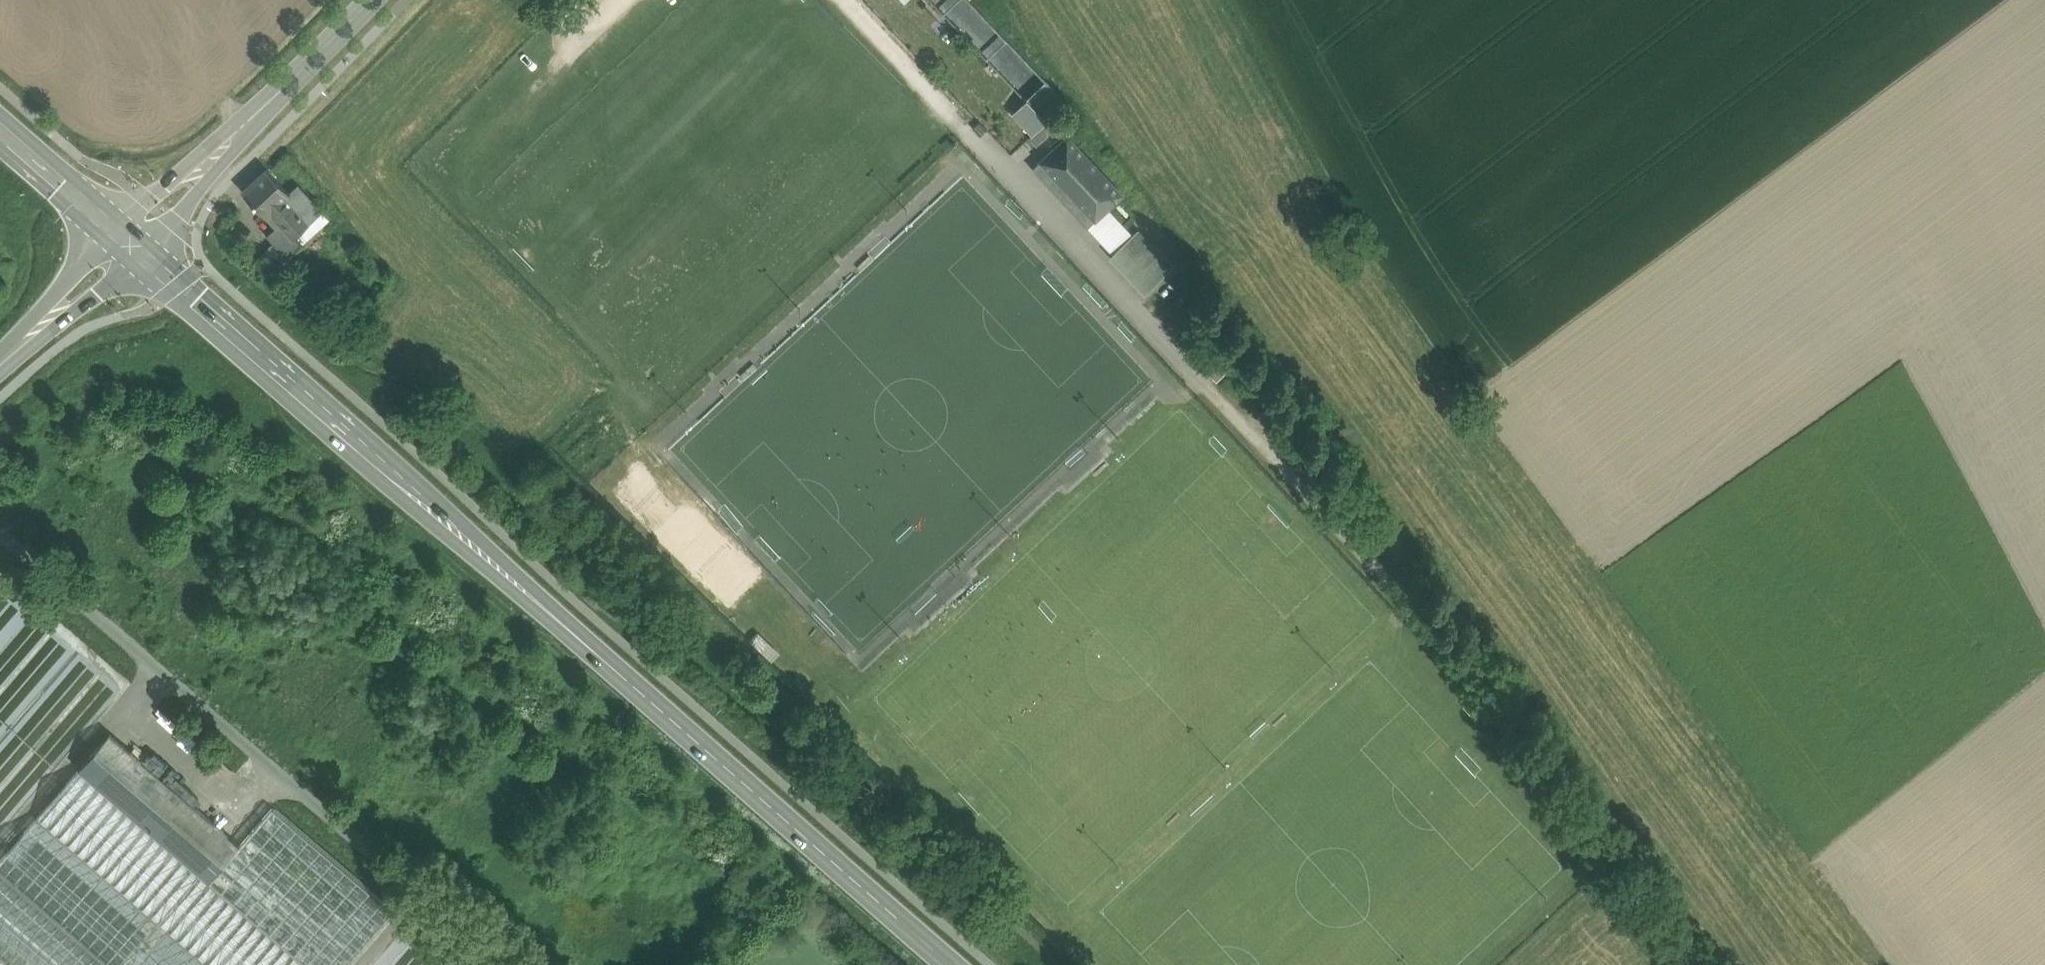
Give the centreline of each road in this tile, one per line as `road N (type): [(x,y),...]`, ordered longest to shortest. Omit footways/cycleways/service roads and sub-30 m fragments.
road 1 (secondary): [(952,964),(130,246)]
road 2 (unclassified): [(0,533),(502,964)]
road 3 (tertiary): [(372,0),(130,246)]
road 4 (tertiary): [(130,246),(0,365)]
road 5 (secondary): [(130,246),(0,131)]

